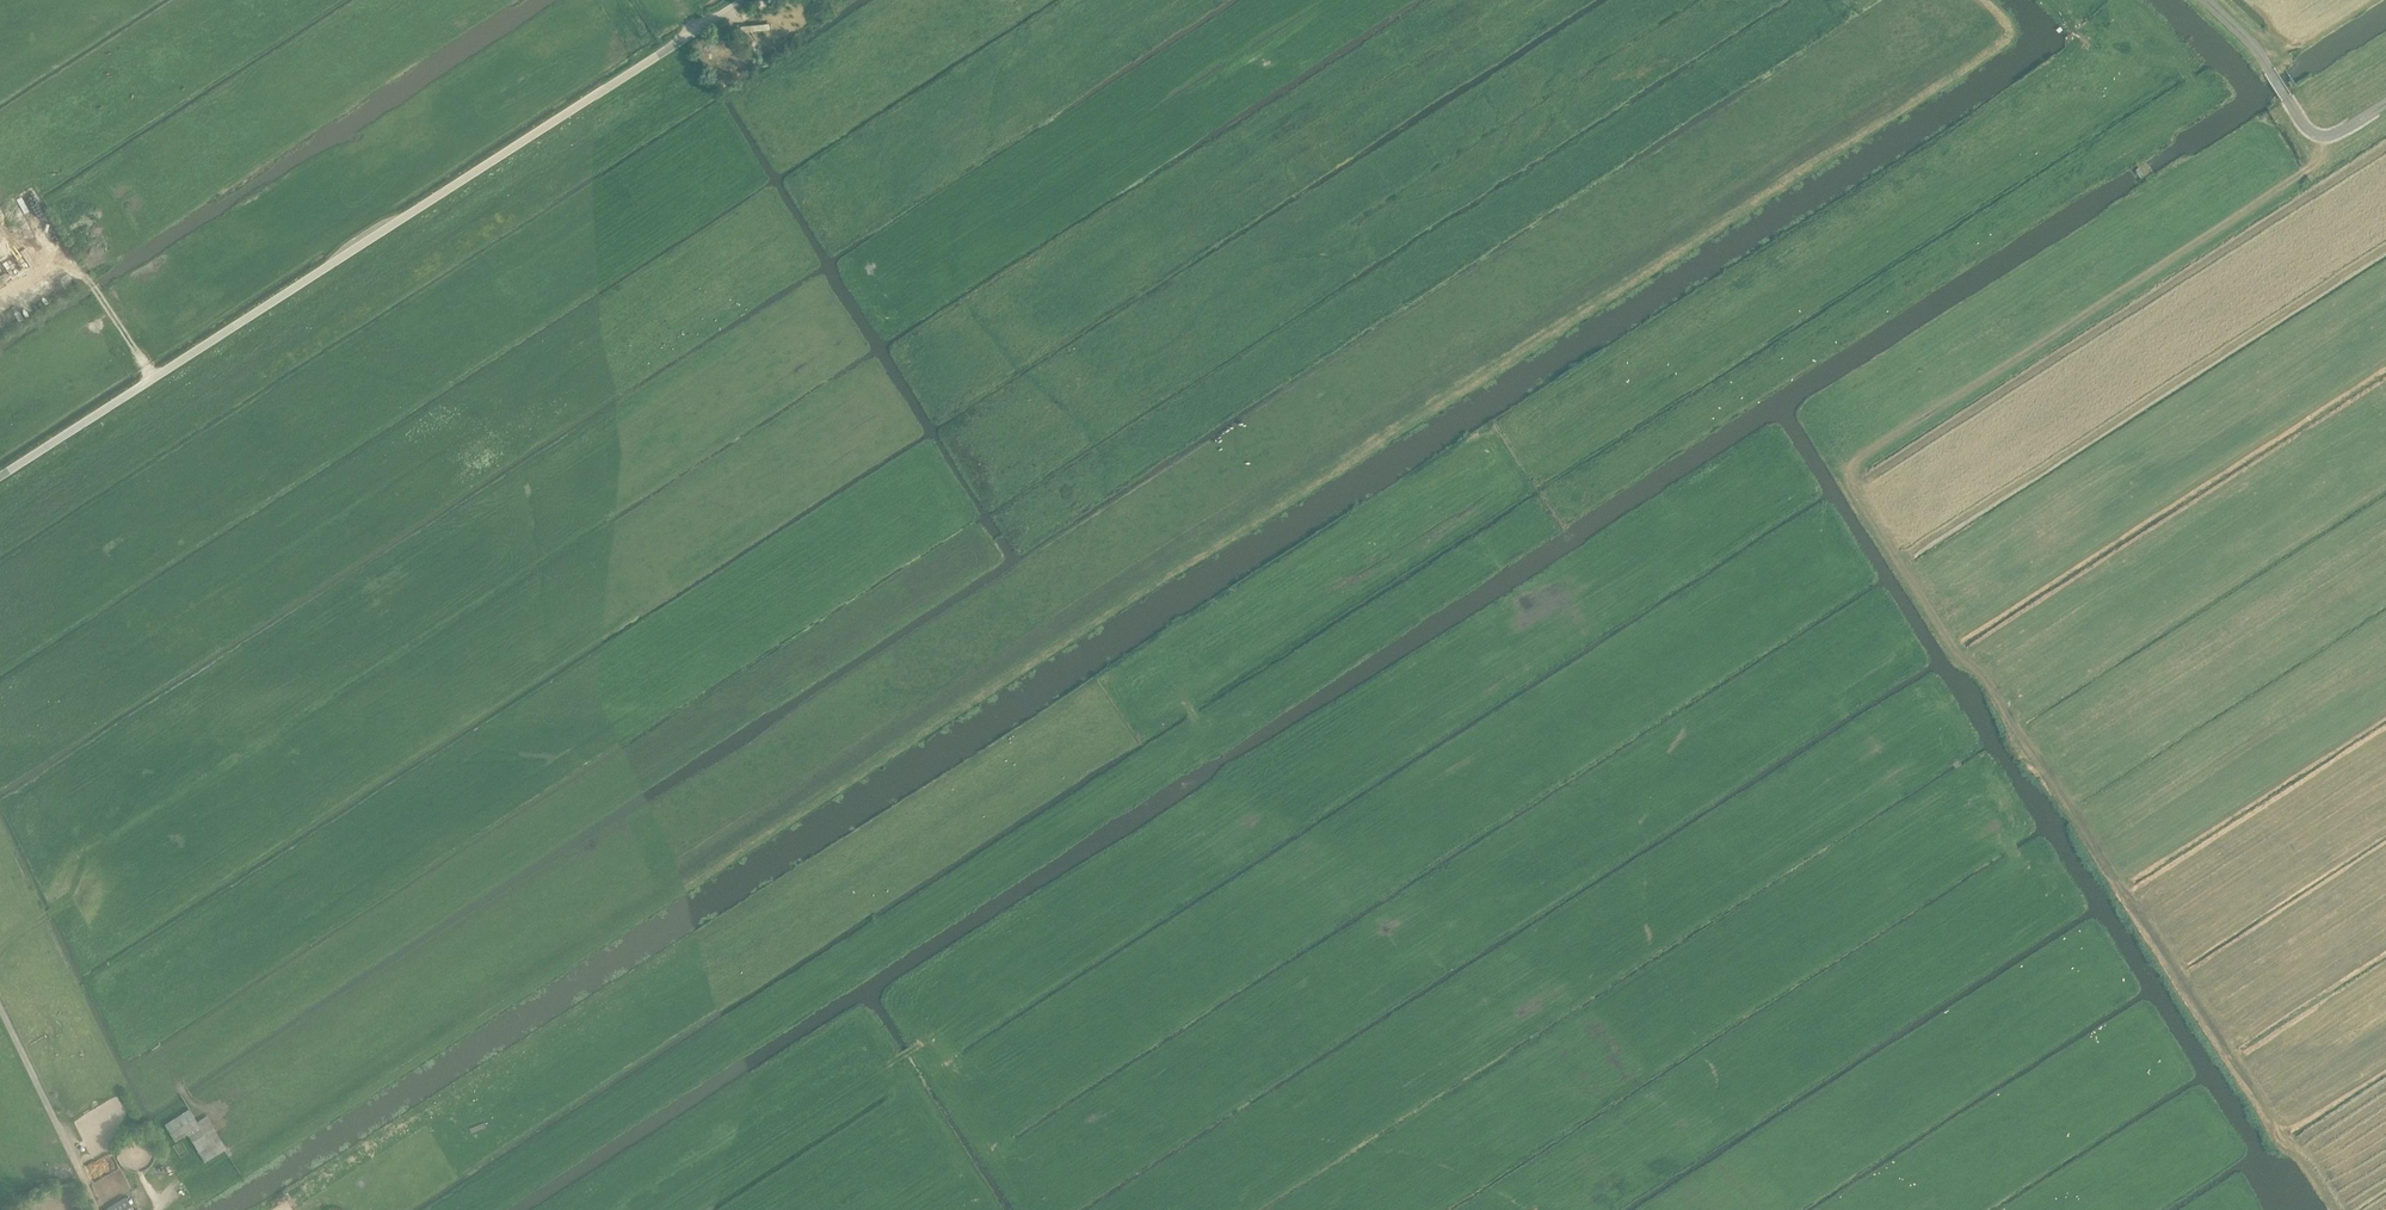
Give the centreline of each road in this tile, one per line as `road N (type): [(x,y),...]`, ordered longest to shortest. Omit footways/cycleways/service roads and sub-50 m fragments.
road 1 (unclassified): [(0,474),(740,0)]

